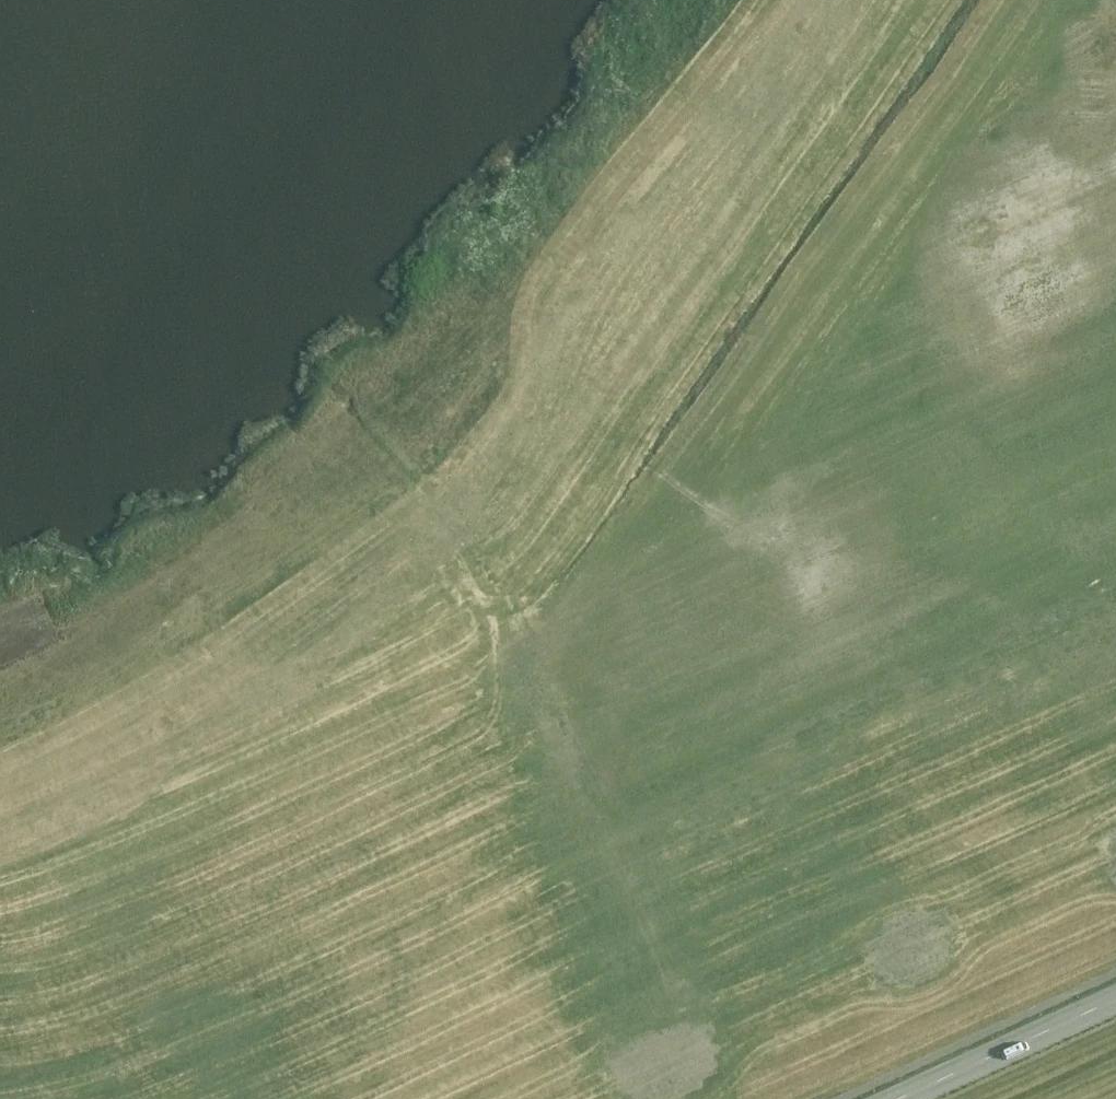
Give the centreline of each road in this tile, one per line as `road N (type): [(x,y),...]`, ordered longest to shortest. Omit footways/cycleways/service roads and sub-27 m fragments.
road 1 (residential): [(927,1098),(1115,1012)]

